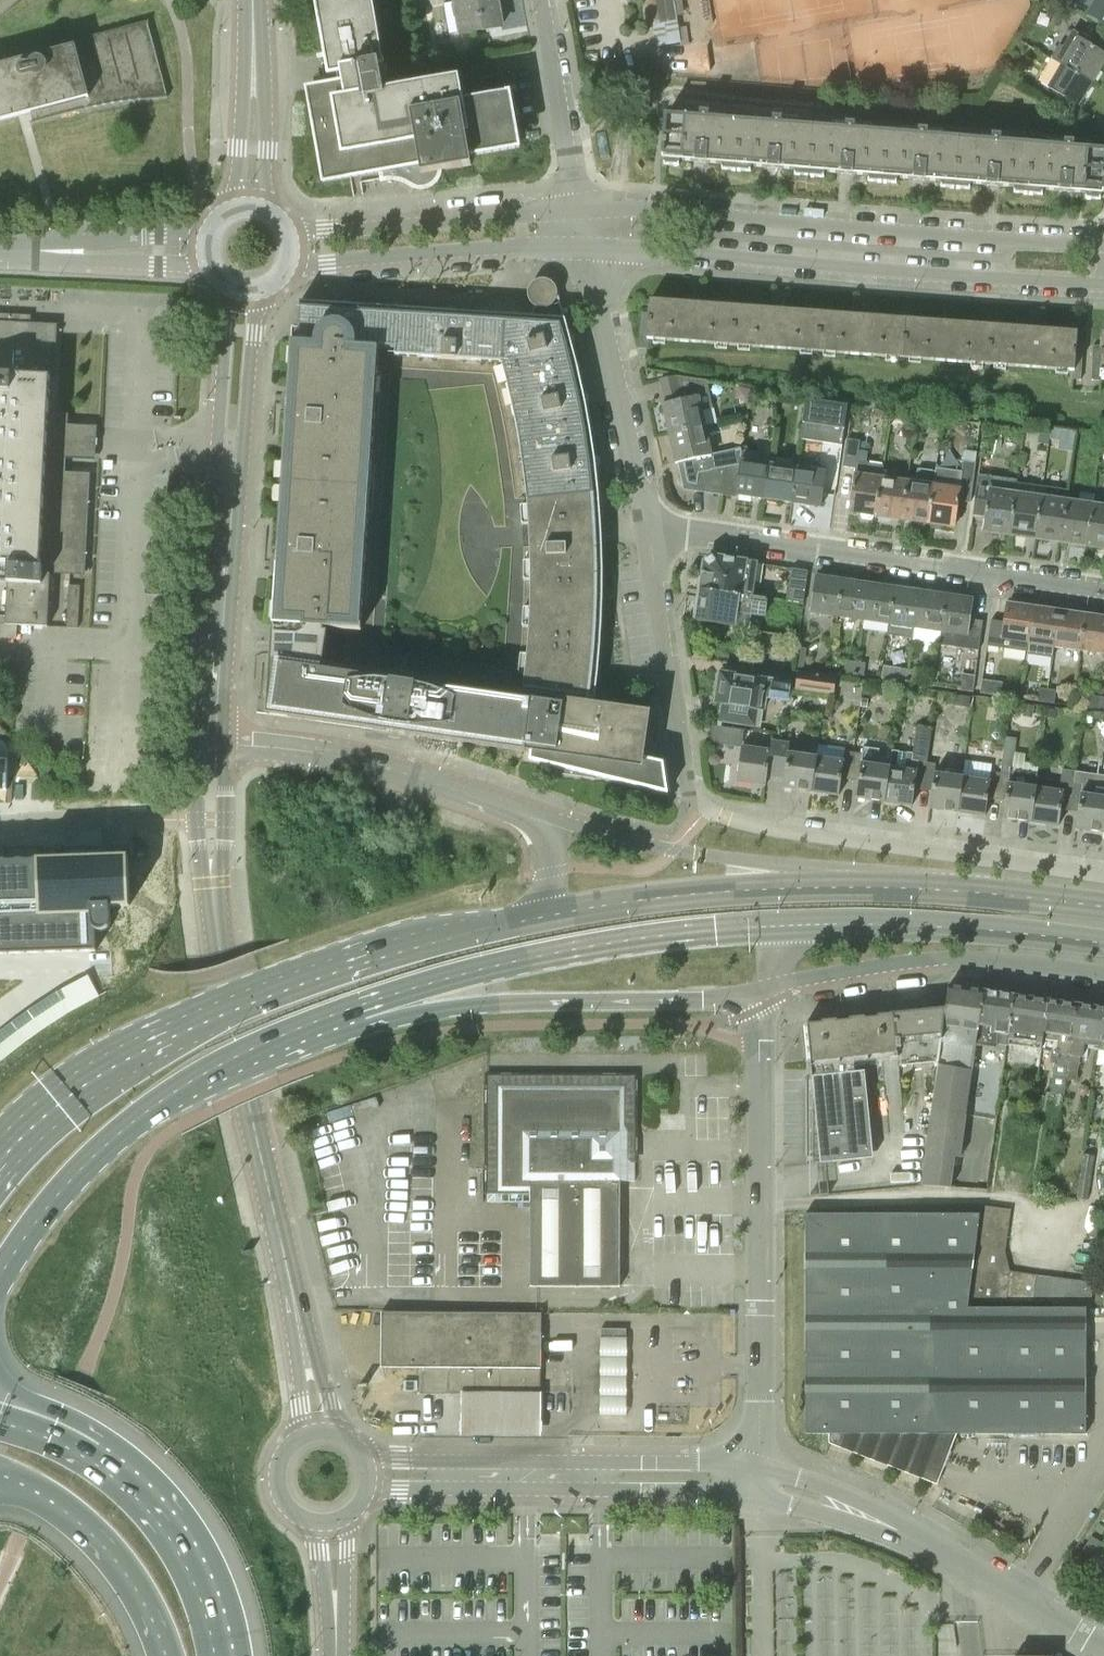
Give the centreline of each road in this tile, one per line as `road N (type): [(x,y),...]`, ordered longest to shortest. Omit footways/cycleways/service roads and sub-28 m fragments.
road 1 (residential): [(1103,876),(778,831),(731,820),(694,799),(645,526)]
road 2 (primary): [(524,918),(405,935),(194,1012),(89,1065),(0,1139)]
road 3 (tertiary): [(1103,245),(579,209)]
road 4 (tertiary): [(588,246),(1103,285)]
road 5 (primary): [(332,1015),(485,968),(601,944),(806,925)]
road 6 (tertiary): [(757,1468),(760,994)]
road 7 (residential): [(1103,586),(645,526)]
road 8 (tertiary): [(228,286),(193,742)]
road 9 (tertiary): [(298,1319),(249,1105),(211,872)]
road 10 (tertiary): [(222,743),(256,290)]
road 11 (primary): [(0,1276),(69,1181),(140,1116),(230,1060),(332,1015)]
road 12 (primary): [(332,1015),(378,1019),(481,1005),(760,994)]
road 13 (tertiary): [(757,1468),(363,1453)]
road 14 (tertiary): [(366,1496),(434,1489),(754,1498)]
road 15 (trunk): [(236,1655),(212,1570),(161,1495),(100,1449),(0,1409)]
road 16 (residential): [(760,994),(971,961),(1103,973)]
road 17 (primary): [(857,886),(710,892),(524,918)]
road 18 (primary): [(857,886),(535,818)]
road 19 (primary): [(535,818),(366,762),(254,746),(242,736),(222,743)]
road 20 (tertiary): [(285,268),(588,246)]
road 21 (primary): [(806,925),(968,929),(1103,943)]
road 22 (tertiary): [(579,209),(285,227)]
road 23 (residential): [(645,526),(588,246)]
road 24 (trunk): [(0,1472),(65,1511),(120,1560),(154,1612),(168,1655)]
road 25 (primary): [(1103,906),(857,886)]
road 26 (residential): [(1103,1648),(896,1529)]
road 27 (residential): [(579,209),(545,0)]
road 28 (residential): [(37,250),(86,263),(210,270)]
road 29 (residential): [(208,230),(37,250)]
road 30 (tertiary): [(268,211),(266,98),(254,56)]
road 31 (tertiary): [(254,56),(241,97),(230,209)]
road 32 (residential): [(896,1529),(858,1500),(757,1468)]
road 33 (residential): [(754,1498),(896,1529)]
road 34 (tertiary): [(193,742),(198,840),(211,872)]
road 35 (tertiary): [(211,872),(225,840),(222,743)]
road 36 (residential): [(130,819),(0,824)]

